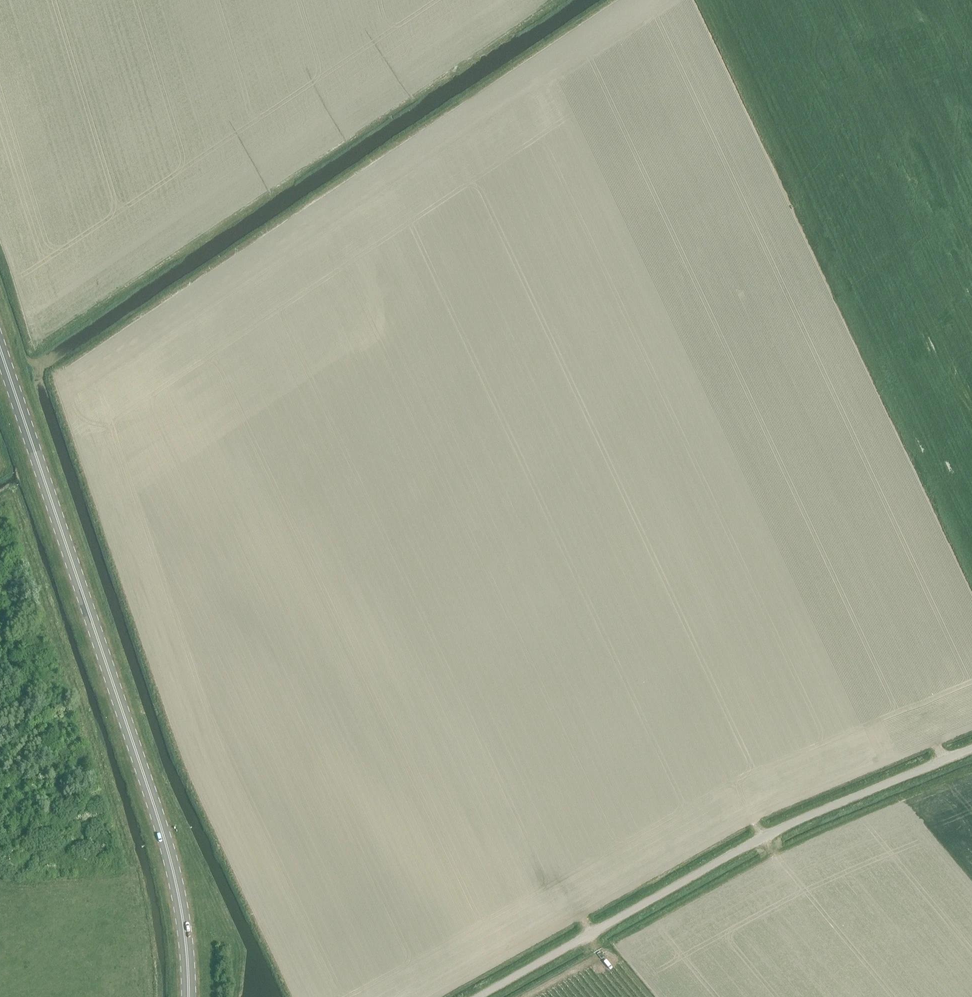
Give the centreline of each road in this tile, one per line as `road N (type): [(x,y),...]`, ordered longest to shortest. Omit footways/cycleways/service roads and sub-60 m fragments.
road 1 (secondary): [(184,996),(166,850),(0,351)]
road 2 (unclassified): [(478,996),(770,833),(971,748)]

